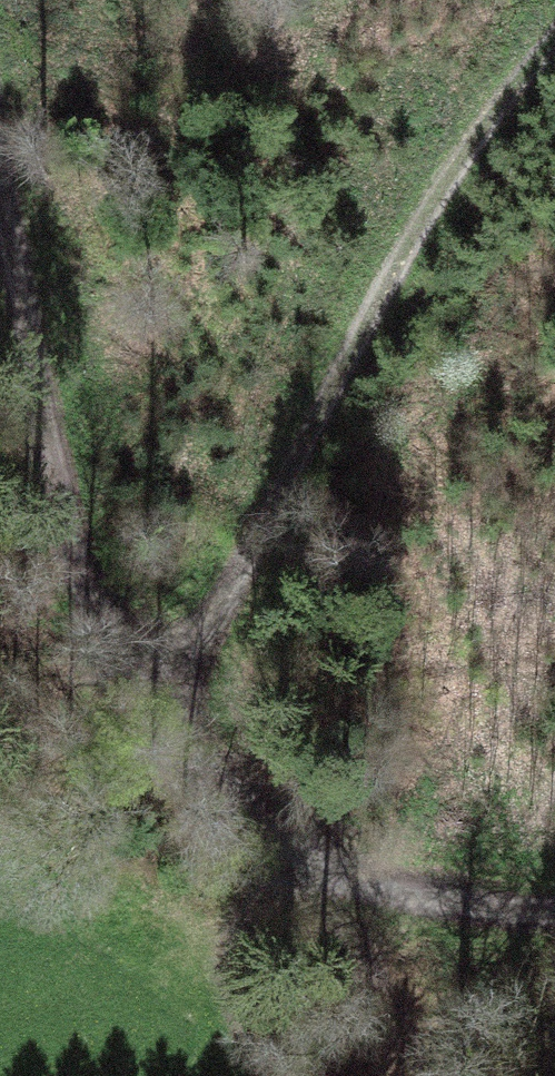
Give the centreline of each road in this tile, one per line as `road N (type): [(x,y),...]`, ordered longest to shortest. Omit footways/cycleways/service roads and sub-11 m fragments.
road 1 (track): [(554,35),(397,266),(224,601),(177,653),(155,659)]
road 2 (track): [(0,178),(61,511),(89,602),(107,637),(128,654),(155,659)]
road 3 (track): [(155,659),(195,770),(223,808),(277,850),(341,883),(422,903),(554,915)]

